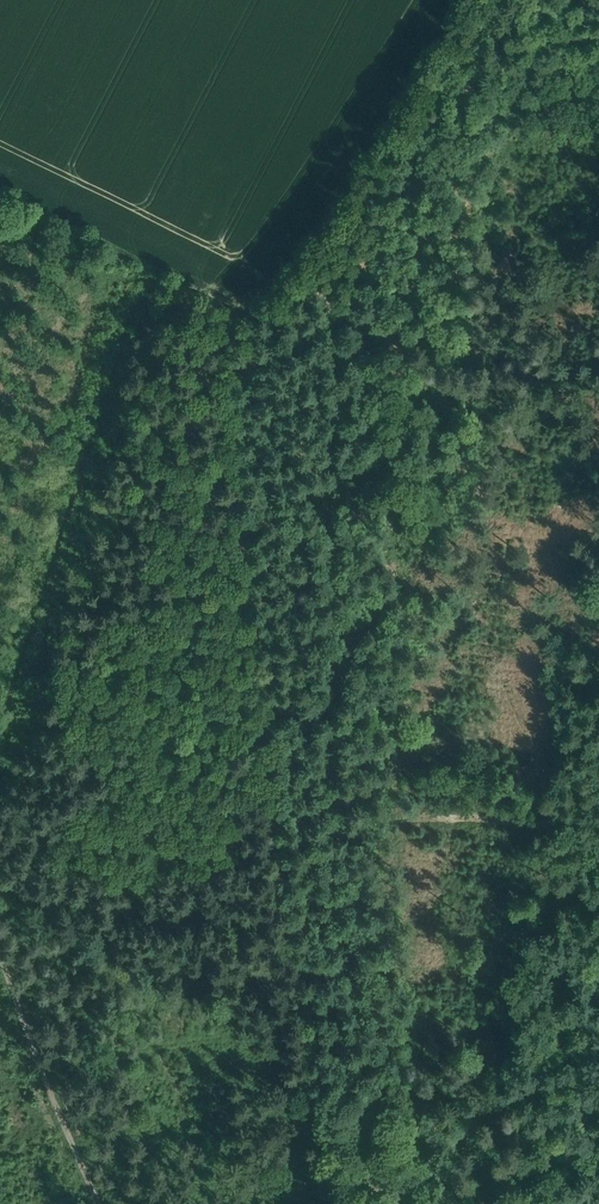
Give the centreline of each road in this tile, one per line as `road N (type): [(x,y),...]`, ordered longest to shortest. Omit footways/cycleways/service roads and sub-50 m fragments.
road 1 (track): [(385,1101),(332,657),(363,374)]
road 2 (track): [(378,175),(313,275),(165,284),(131,316),(0,705)]
road 3 (track): [(363,374),(378,175),(510,73),(546,0)]
road 4 (track): [(0,889),(321,1091),(385,1101)]
road 5 (track): [(89,1203),(0,932)]
road 6 (track): [(598,379),(363,374)]

